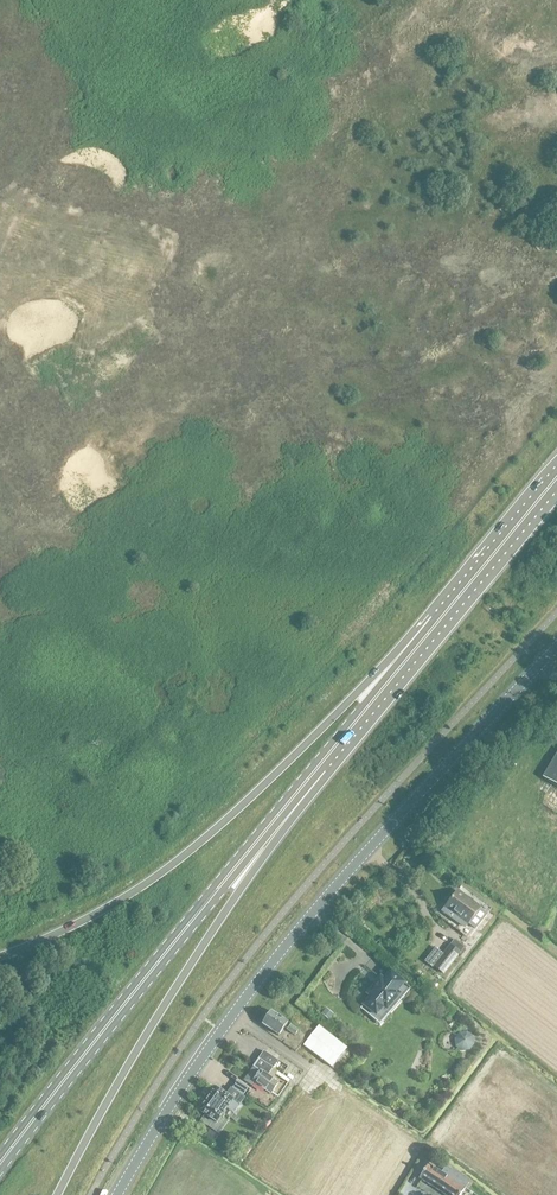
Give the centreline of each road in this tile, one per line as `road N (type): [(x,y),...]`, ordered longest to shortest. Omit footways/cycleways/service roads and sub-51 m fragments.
road 1 (tertiary): [(116,1194),(203,1059),(299,932),(556,649)]
road 2 (primary): [(440,619),(153,882),(0,956)]
road 3 (primary): [(322,762),(0,1163)]
road 4 (primary): [(57,1194),(163,1006),(322,762)]
road 5 (primary): [(440,619),(322,762)]
road 6 (primary): [(556,476),(440,619)]
road 7 (track): [(306,1063),(418,1144)]

